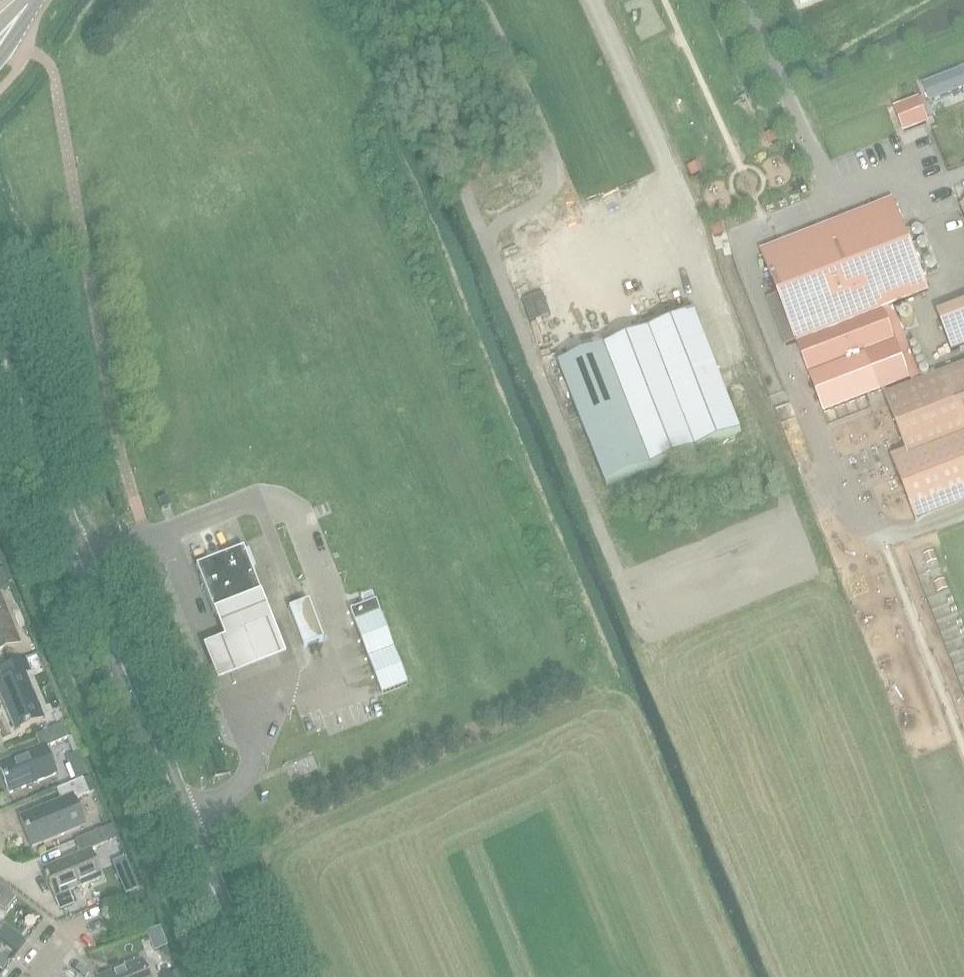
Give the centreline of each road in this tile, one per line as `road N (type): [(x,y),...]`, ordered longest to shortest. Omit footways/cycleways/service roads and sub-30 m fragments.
road 1 (tertiary): [(240,976),(0,368)]

